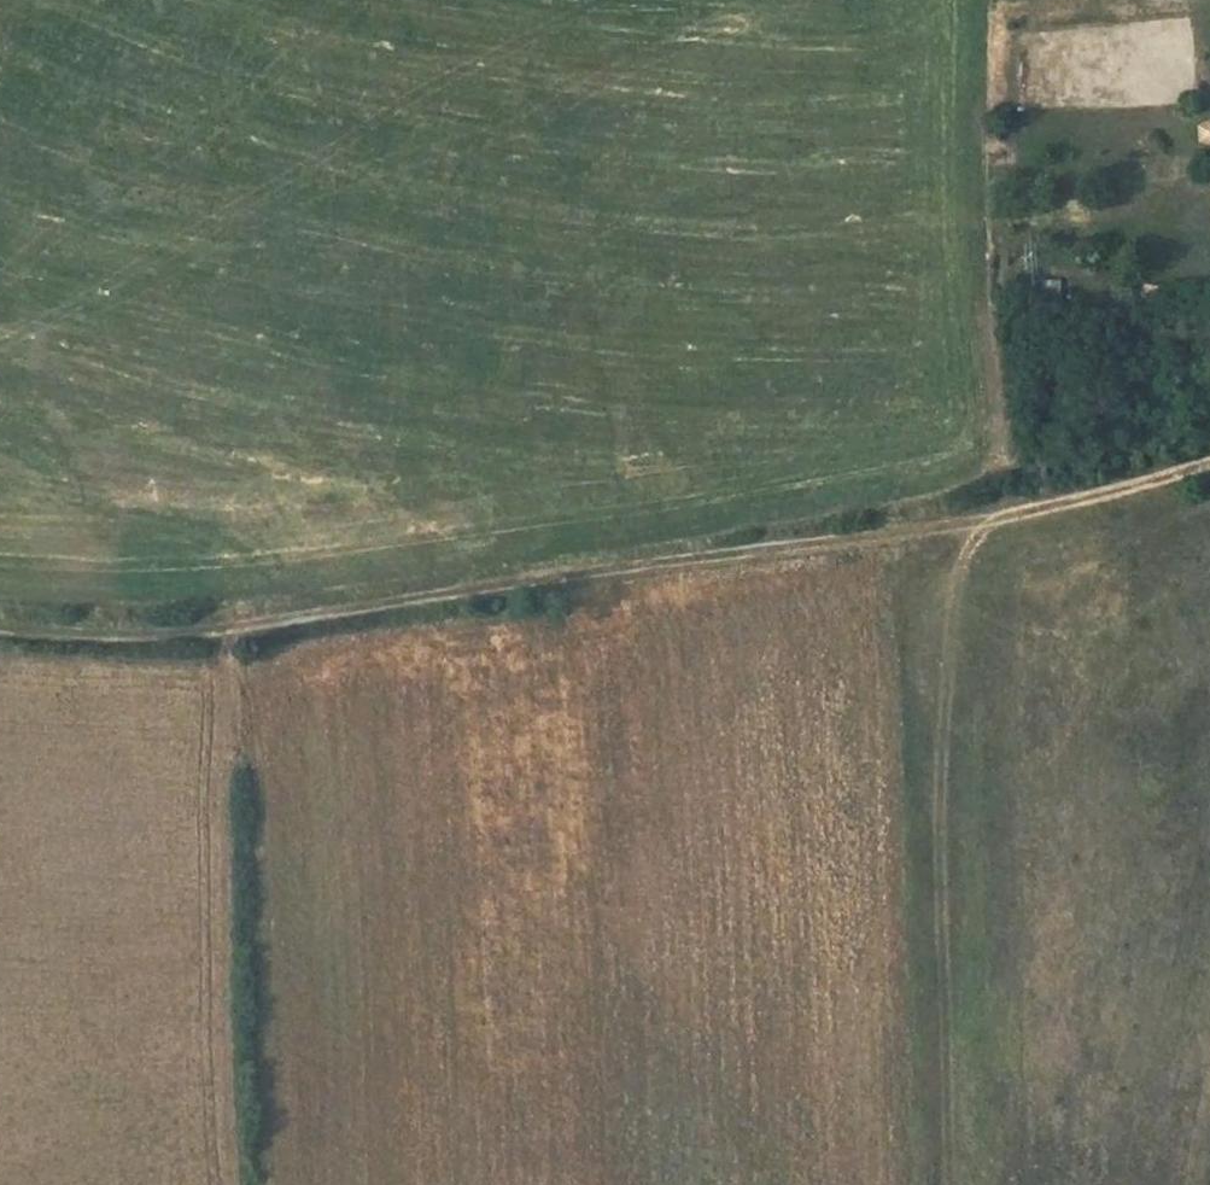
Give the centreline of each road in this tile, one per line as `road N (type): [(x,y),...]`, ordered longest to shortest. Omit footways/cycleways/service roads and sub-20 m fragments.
road 1 (track): [(0,618),(118,629),(330,609),(1008,513),(1209,467)]
road 2 (track): [(947,1184),(936,773),(958,587),(992,515)]

